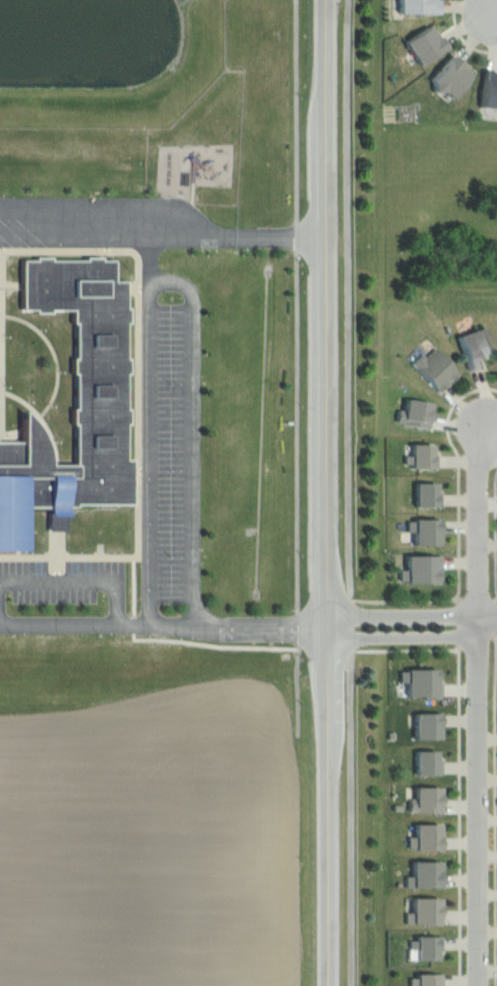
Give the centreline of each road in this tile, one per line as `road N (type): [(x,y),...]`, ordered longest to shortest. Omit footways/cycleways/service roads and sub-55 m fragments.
road 1 (residential): [(339,985),(339,0)]
road 2 (residential): [(480,985),(476,623)]
road 3 (residential): [(488,425),(477,445),(476,623)]
road 4 (residential): [(341,641),(457,639),(476,623)]
road 5 (residential): [(476,623),(341,616)]

